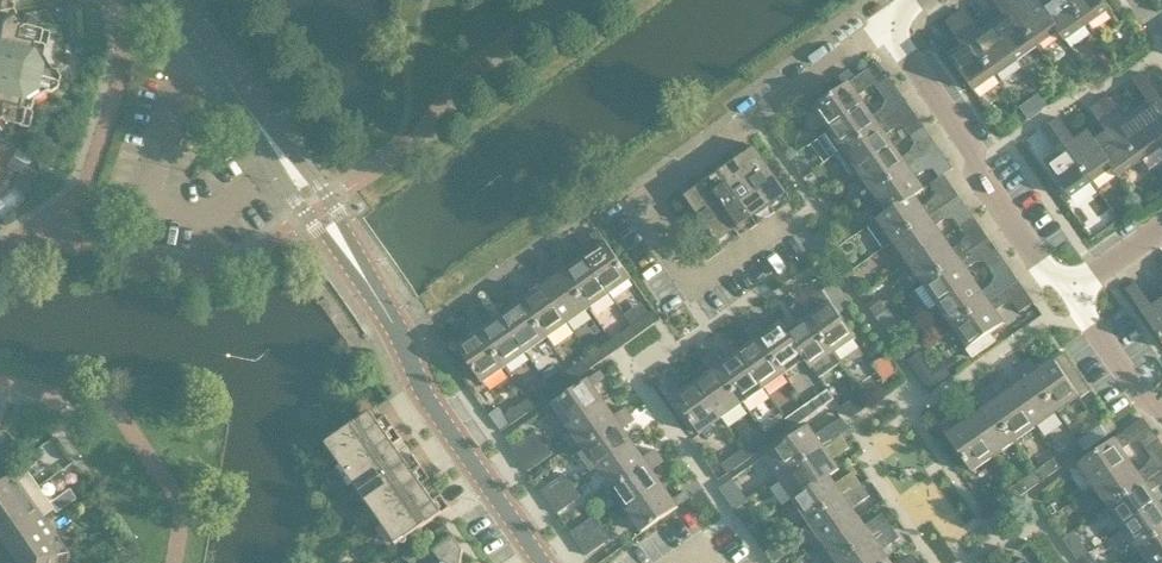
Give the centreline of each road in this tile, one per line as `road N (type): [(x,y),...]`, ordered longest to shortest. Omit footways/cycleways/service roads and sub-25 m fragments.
road 1 (residential): [(792,222),(695,287),(638,203),(886,23)]
road 2 (residential): [(544,562),(425,396),(398,332),(336,237)]
road 3 (residential): [(1073,294),(1038,264),(977,176),(971,145),(886,23)]
road 4 (residential): [(172,0),(336,237)]
road 5 (residential): [(1161,406),(1090,327),(1073,294)]

